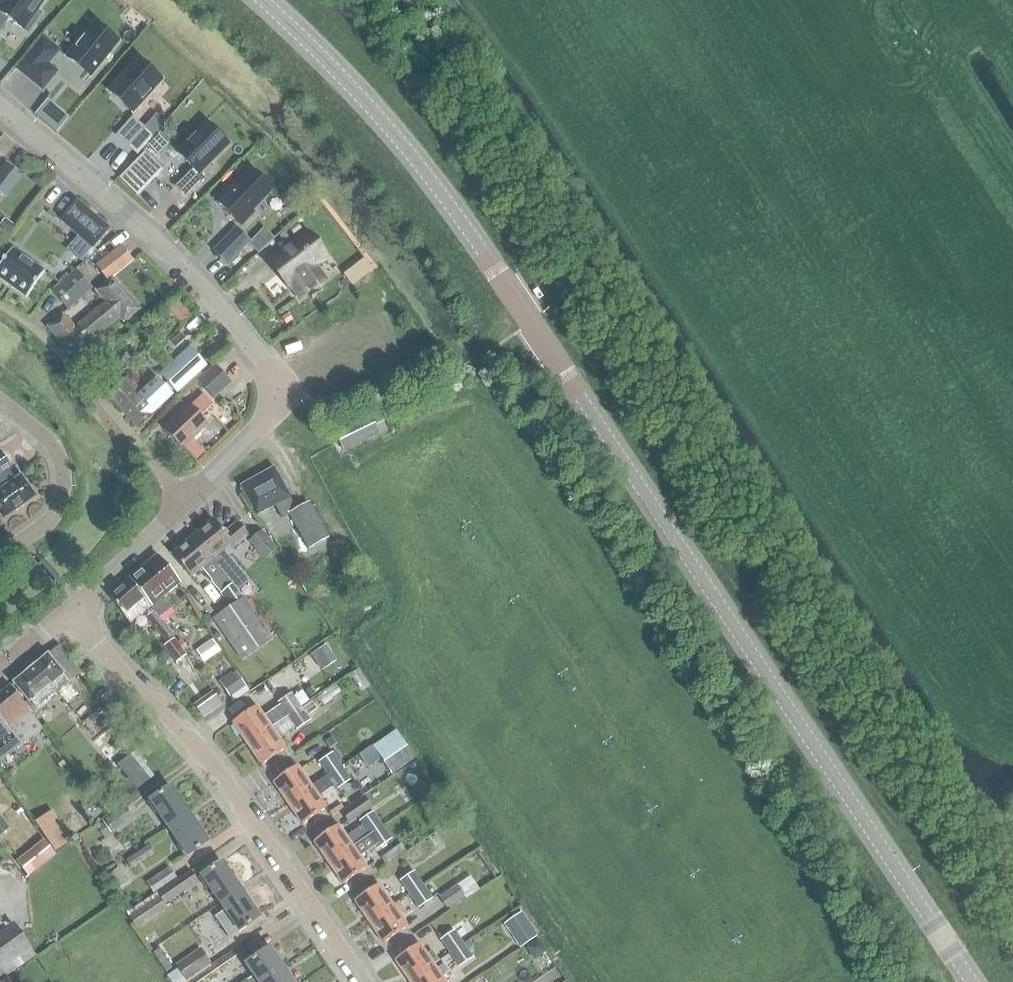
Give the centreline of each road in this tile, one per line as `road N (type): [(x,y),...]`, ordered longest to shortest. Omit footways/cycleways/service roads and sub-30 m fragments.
road 1 (tertiary): [(260,0),(328,62),(469,232),(972,981)]
road 2 (residential): [(72,611),(184,508),(289,395),(126,214),(0,110)]
road 3 (residential): [(361,981),(214,768),(72,611)]
road 4 (residential): [(0,556),(47,523),(62,480),(57,453),(0,401)]

